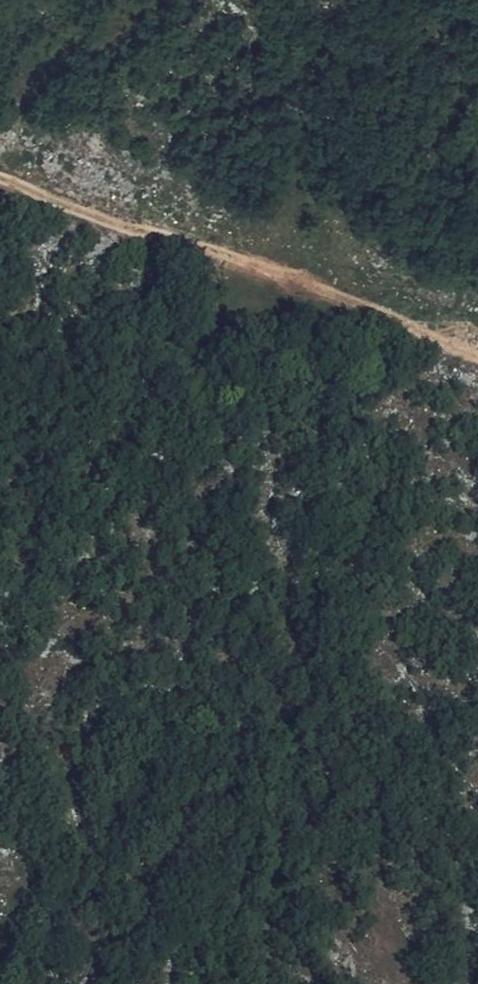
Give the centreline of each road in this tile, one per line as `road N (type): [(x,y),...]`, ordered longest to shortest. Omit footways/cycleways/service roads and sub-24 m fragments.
road 1 (track): [(0,184),(477,348)]

